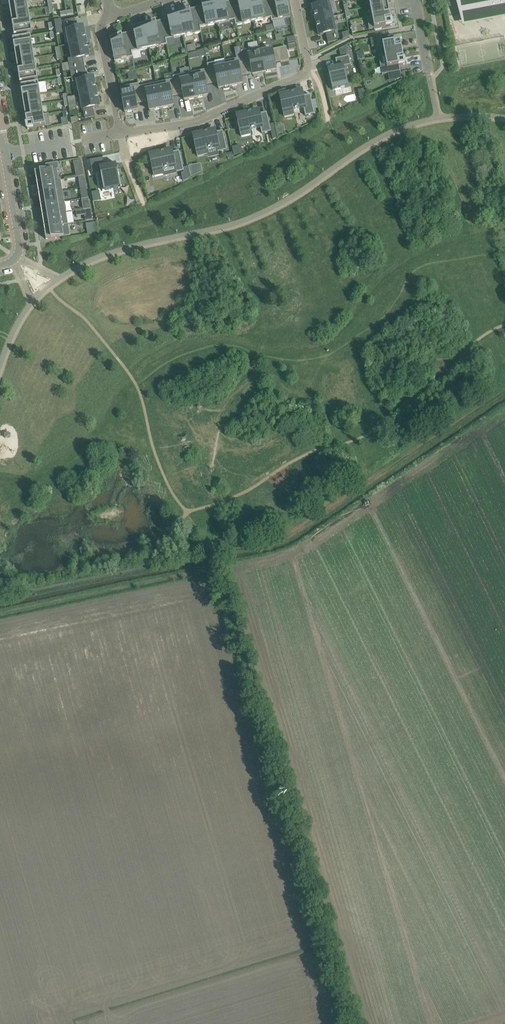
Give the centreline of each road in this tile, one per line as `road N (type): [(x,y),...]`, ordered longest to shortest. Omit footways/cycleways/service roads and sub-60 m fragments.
road 1 (residential): [(121,133),(209,119),(304,73),(295,0)]
road 2 (unclassified): [(5,155),(20,244),(13,261),(0,265)]

